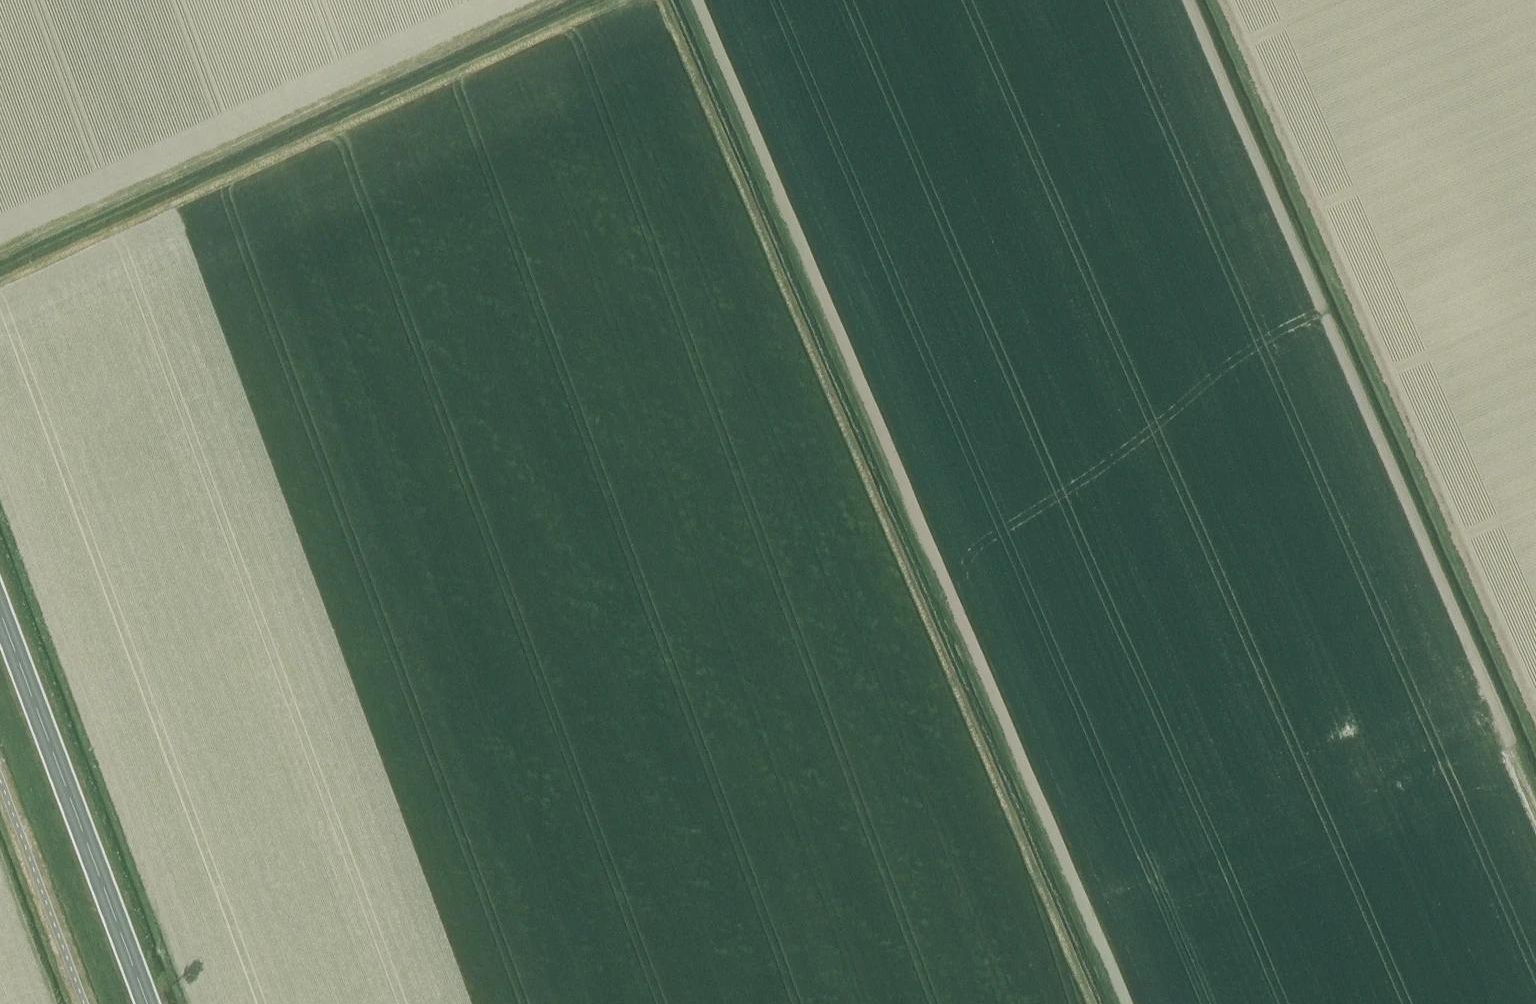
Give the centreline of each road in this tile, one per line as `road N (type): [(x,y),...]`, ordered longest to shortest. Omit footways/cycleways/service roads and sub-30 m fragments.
road 1 (primary): [(146,1003),(0,613)]

